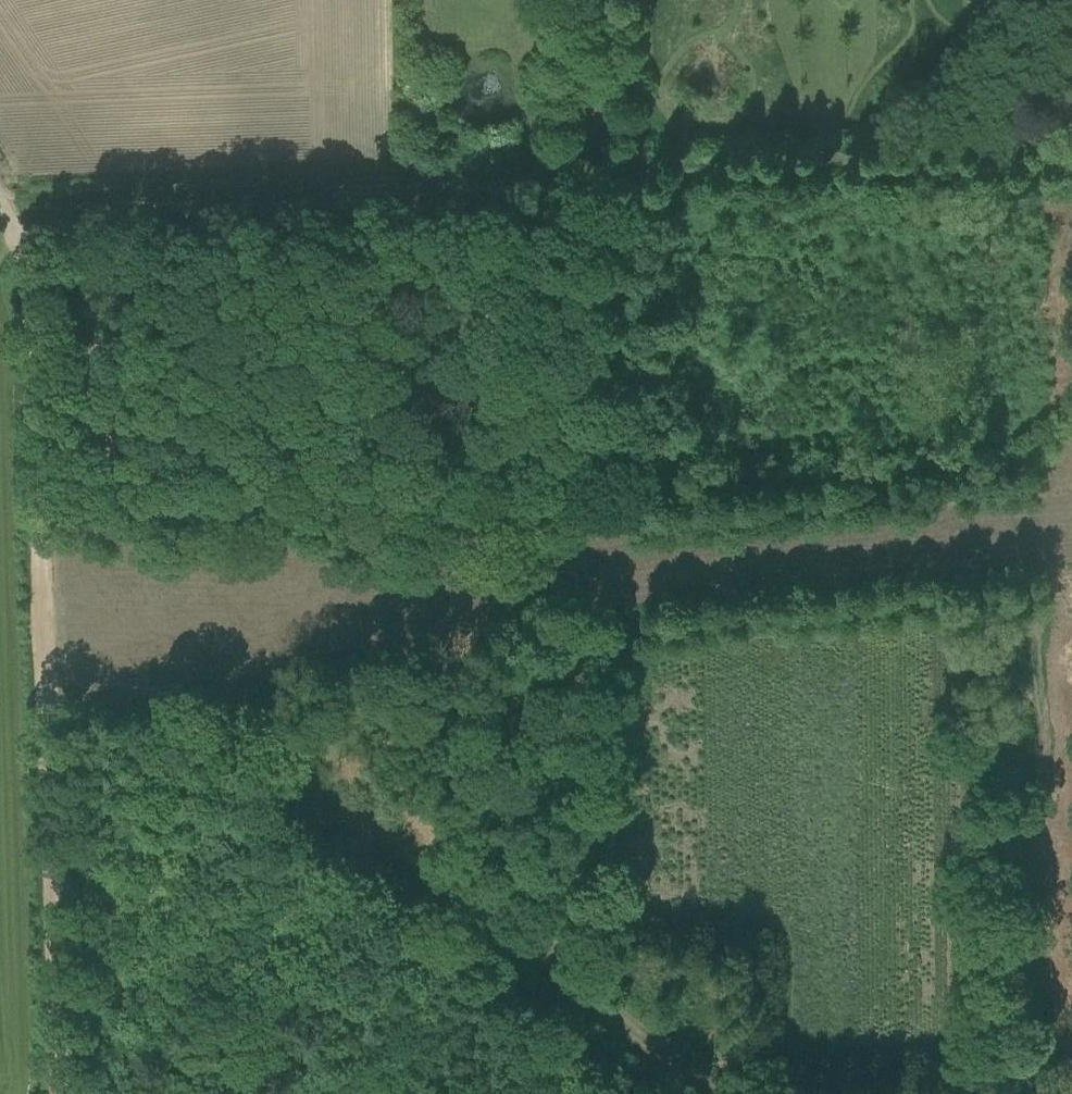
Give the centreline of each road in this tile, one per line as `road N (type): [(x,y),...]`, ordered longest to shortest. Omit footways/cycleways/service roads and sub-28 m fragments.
road 1 (track): [(57,1093),(29,293),(0,227)]

